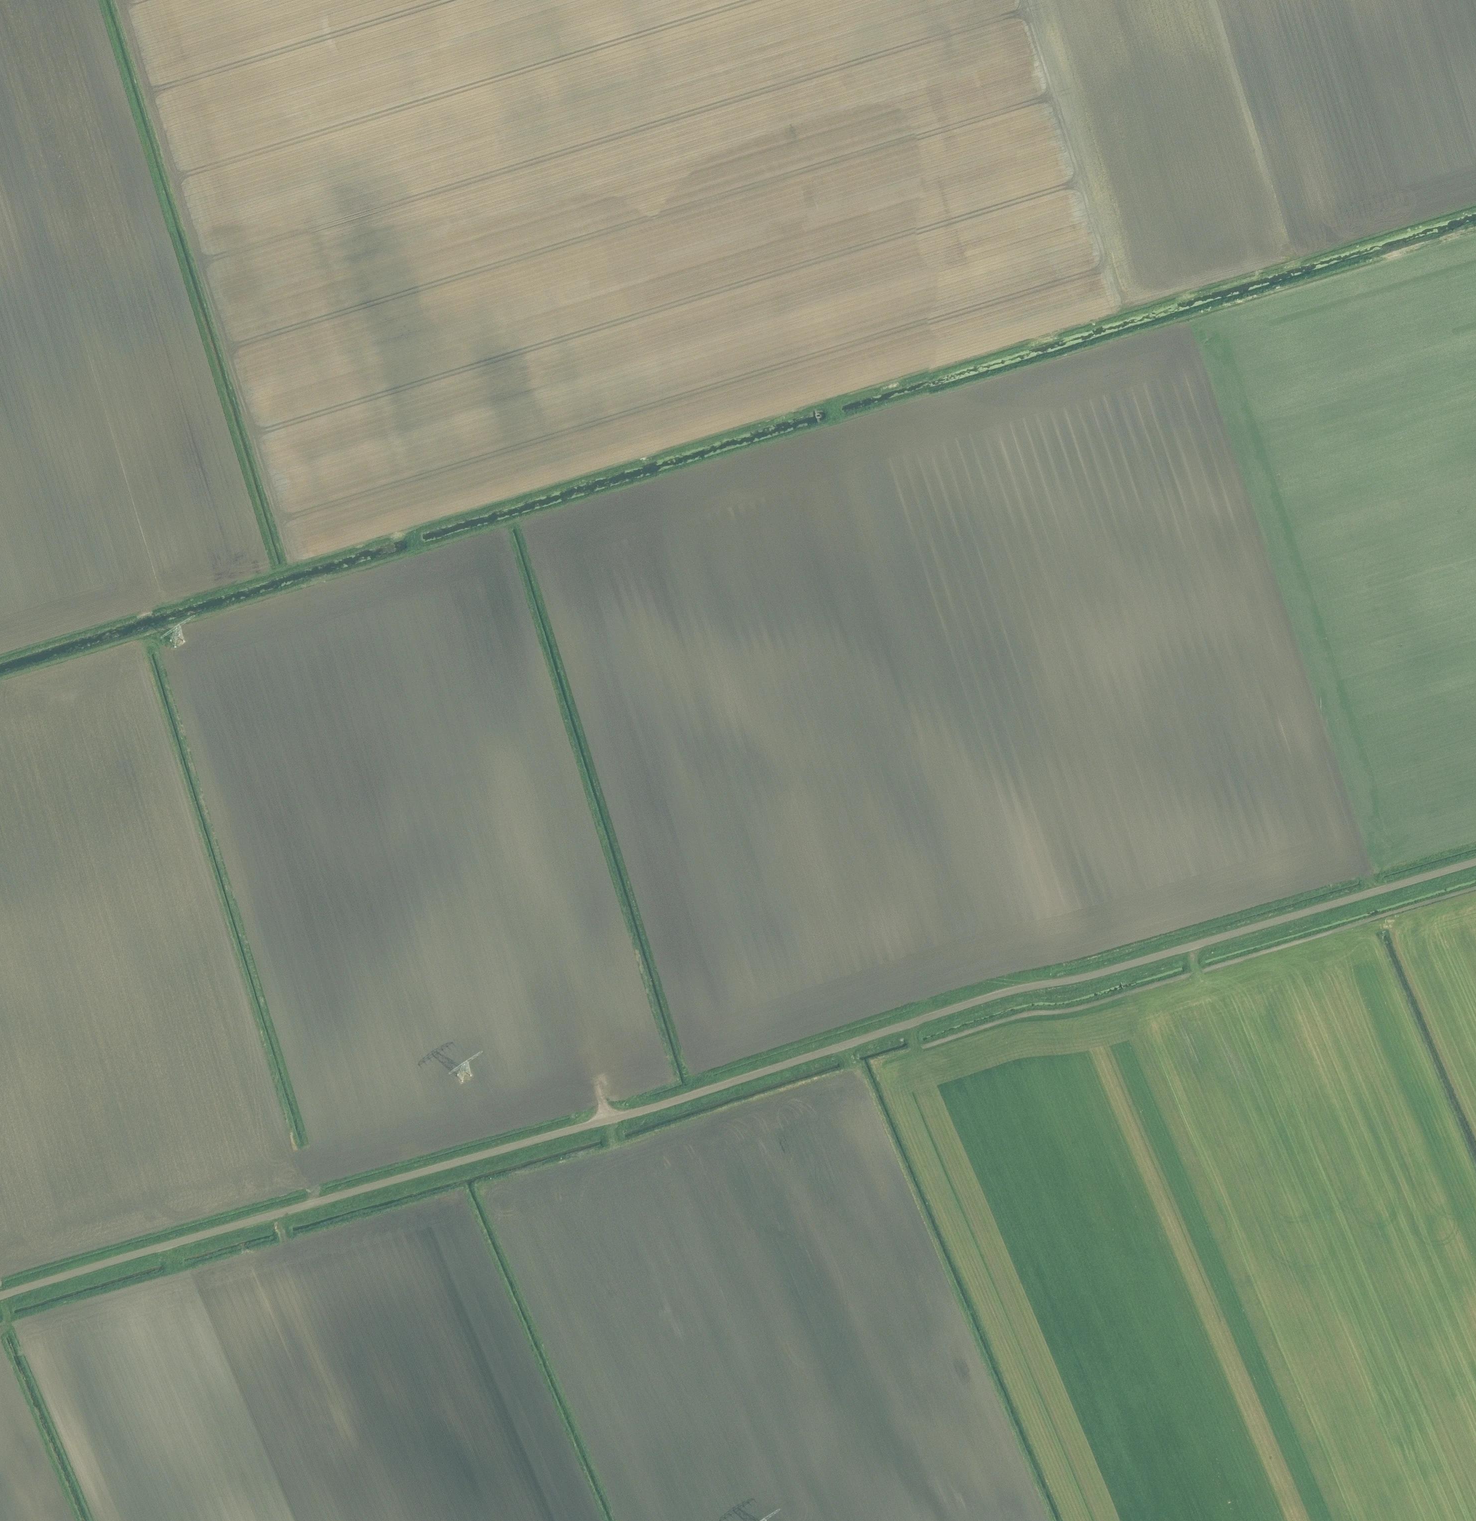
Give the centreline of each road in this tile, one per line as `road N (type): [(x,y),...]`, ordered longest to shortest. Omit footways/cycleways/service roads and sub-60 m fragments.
road 1 (unclassified): [(0,1296),(716,1089),(1001,995),(1101,974),(1475,863)]

